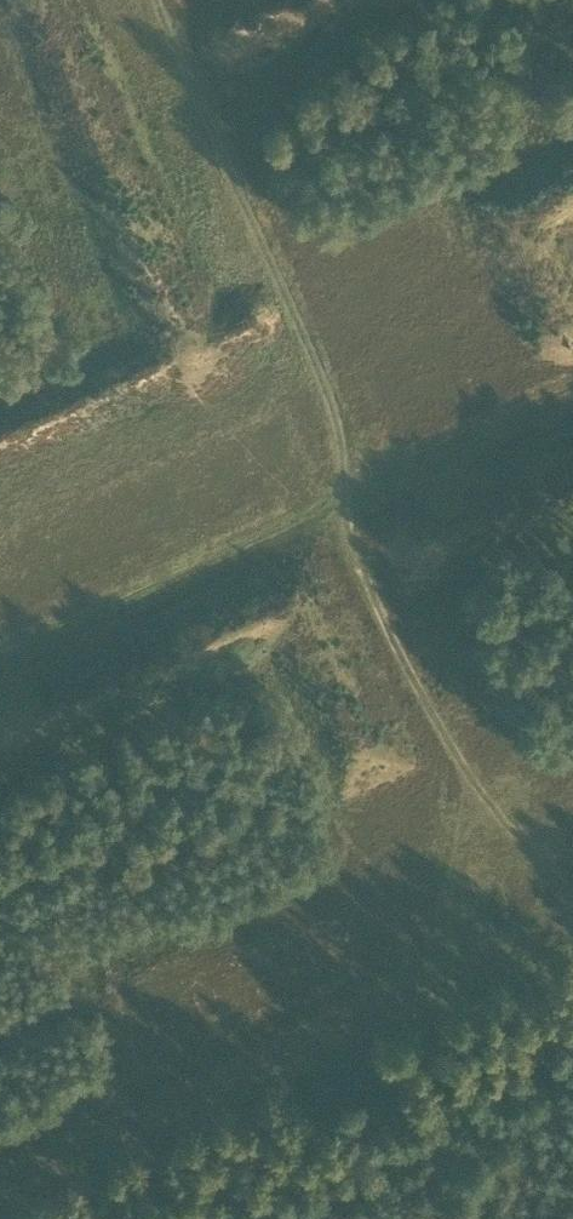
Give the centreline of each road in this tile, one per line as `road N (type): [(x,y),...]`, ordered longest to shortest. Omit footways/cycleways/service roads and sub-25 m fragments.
road 1 (track): [(142,0),(343,423),(346,516),(368,589),(502,820),(572,893)]
road 2 (track): [(572,414),(0,678)]
road 3 (track): [(572,919),(0,1180)]

